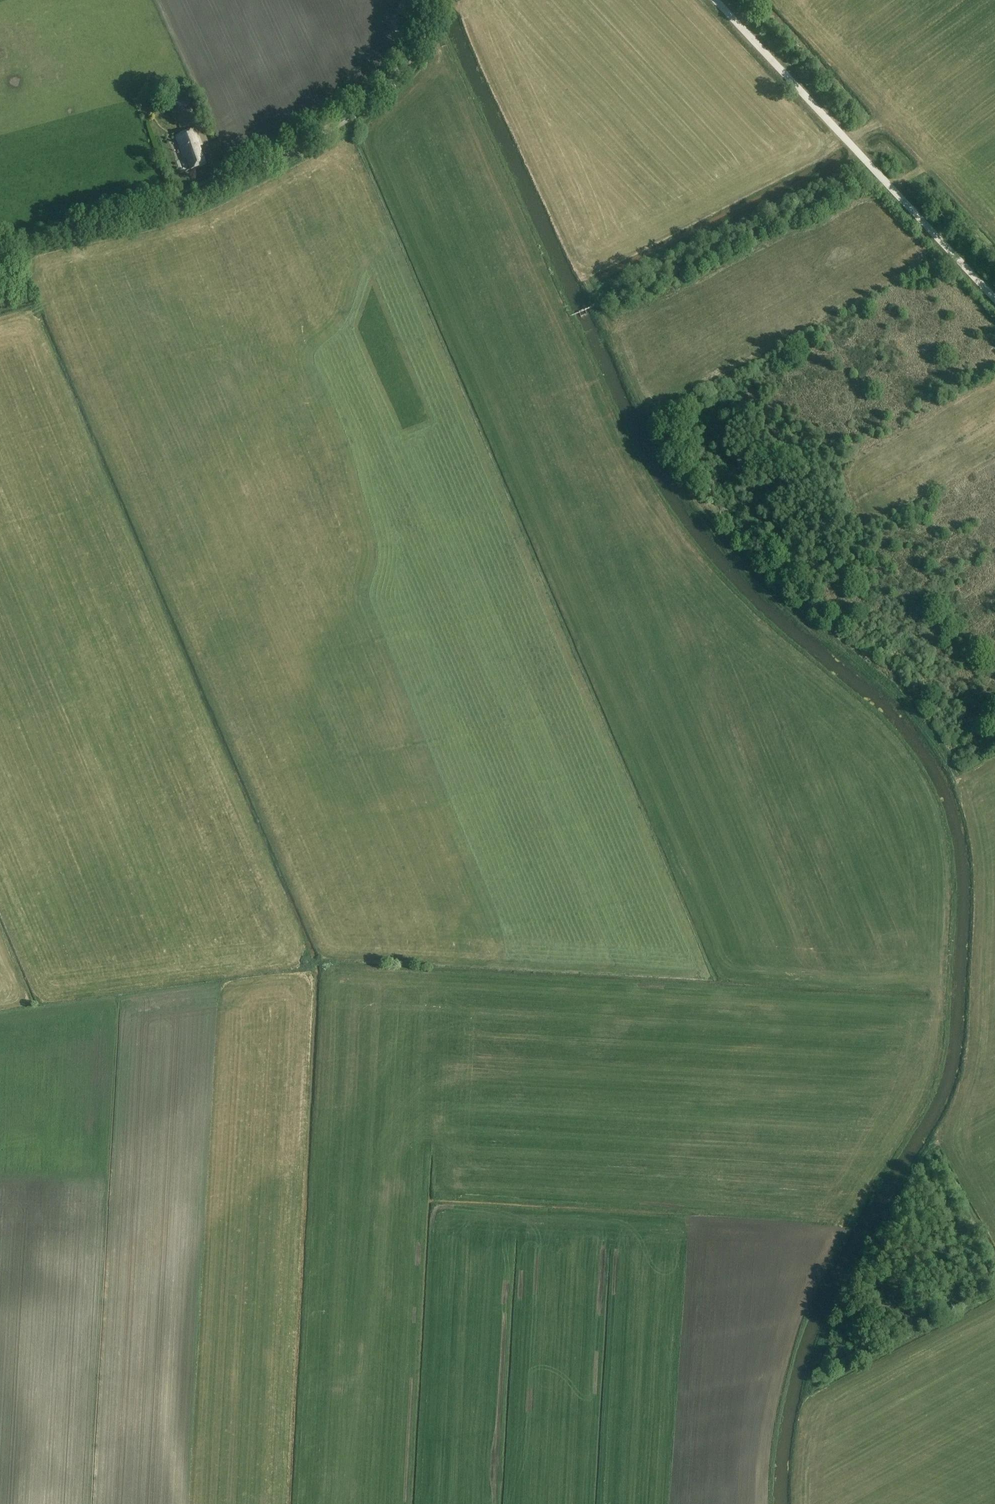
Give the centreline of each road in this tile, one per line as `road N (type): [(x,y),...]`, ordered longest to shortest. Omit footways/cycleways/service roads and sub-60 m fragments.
road 1 (tertiary): [(0,247),(171,209),(345,118),(393,81),(438,0)]
road 2 (unclassified): [(994,299),(715,0)]

